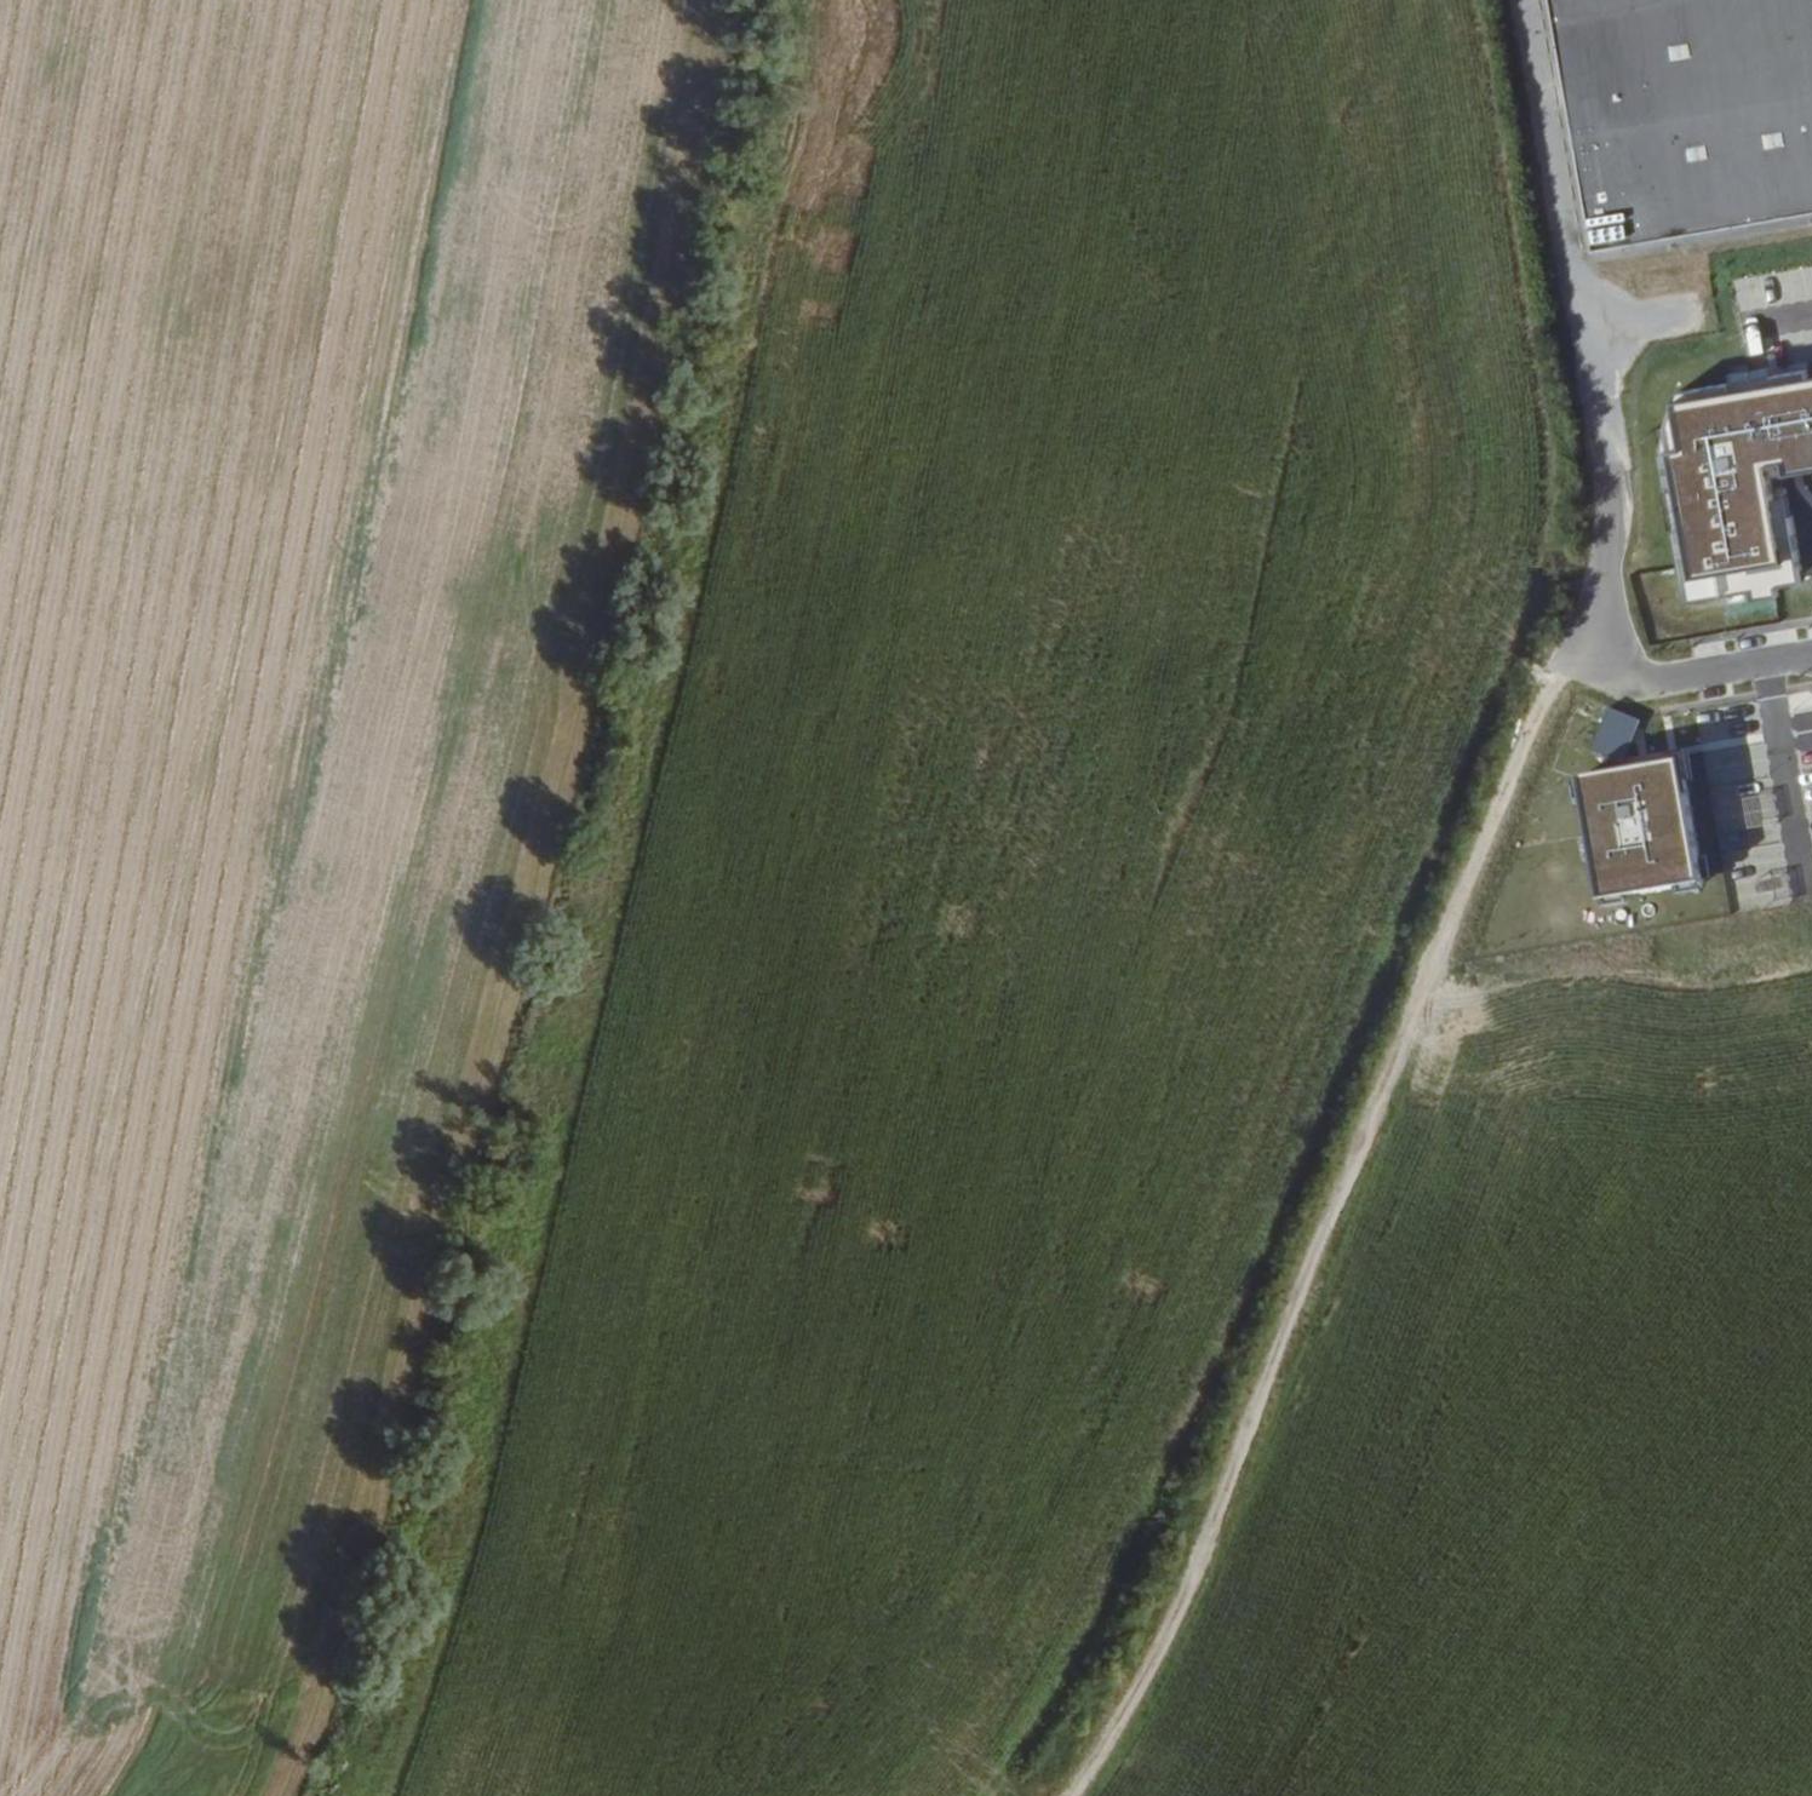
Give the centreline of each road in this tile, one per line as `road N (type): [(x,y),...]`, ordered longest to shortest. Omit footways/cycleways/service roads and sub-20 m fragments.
road 1 (track): [(1073,1795),(1176,1636),(1608,595),(1624,502),(1617,476)]
road 2 (residential): [(1617,476),(1811,460)]

